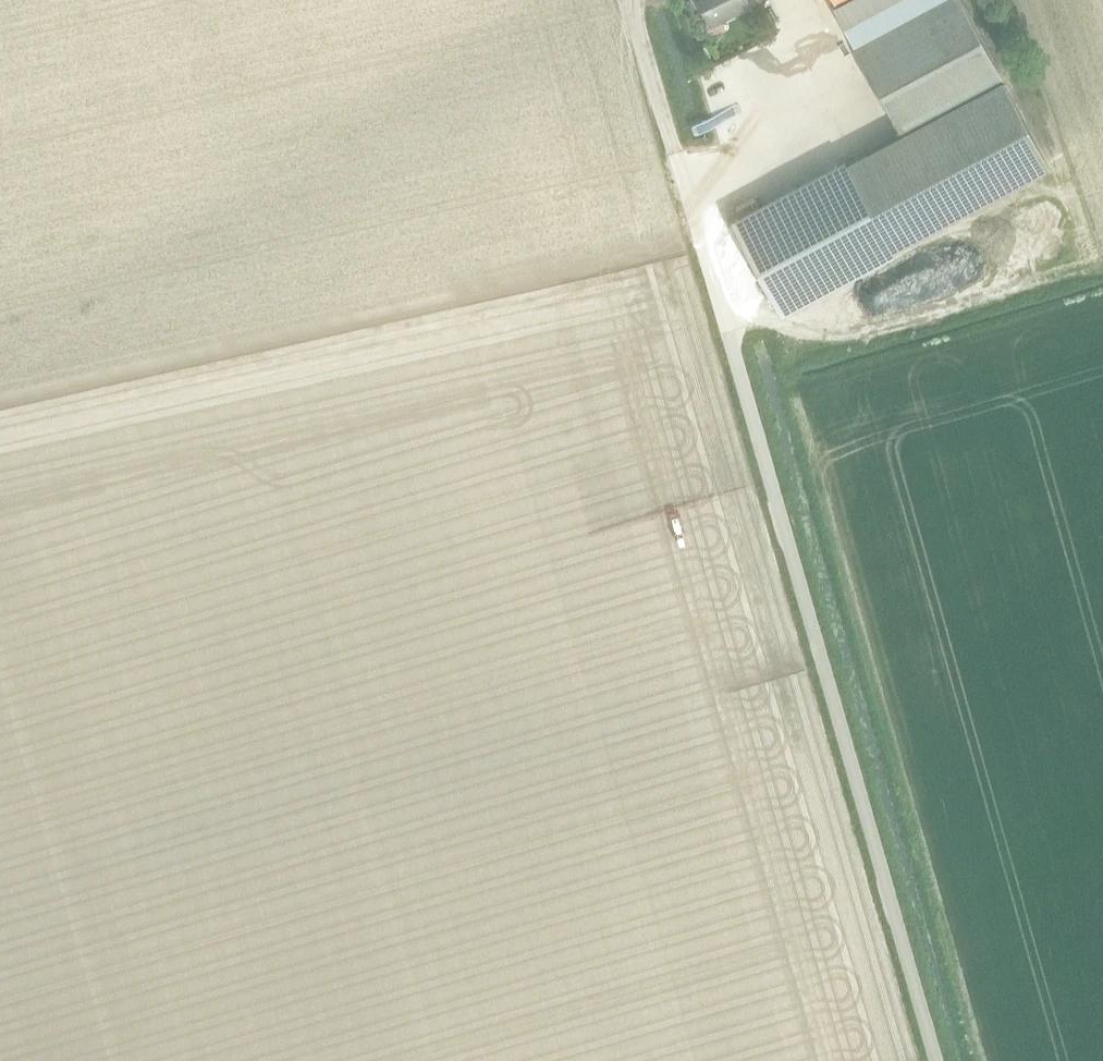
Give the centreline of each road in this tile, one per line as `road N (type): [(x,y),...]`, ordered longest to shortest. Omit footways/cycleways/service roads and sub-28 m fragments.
road 1 (track): [(634,0),(938,1060)]

